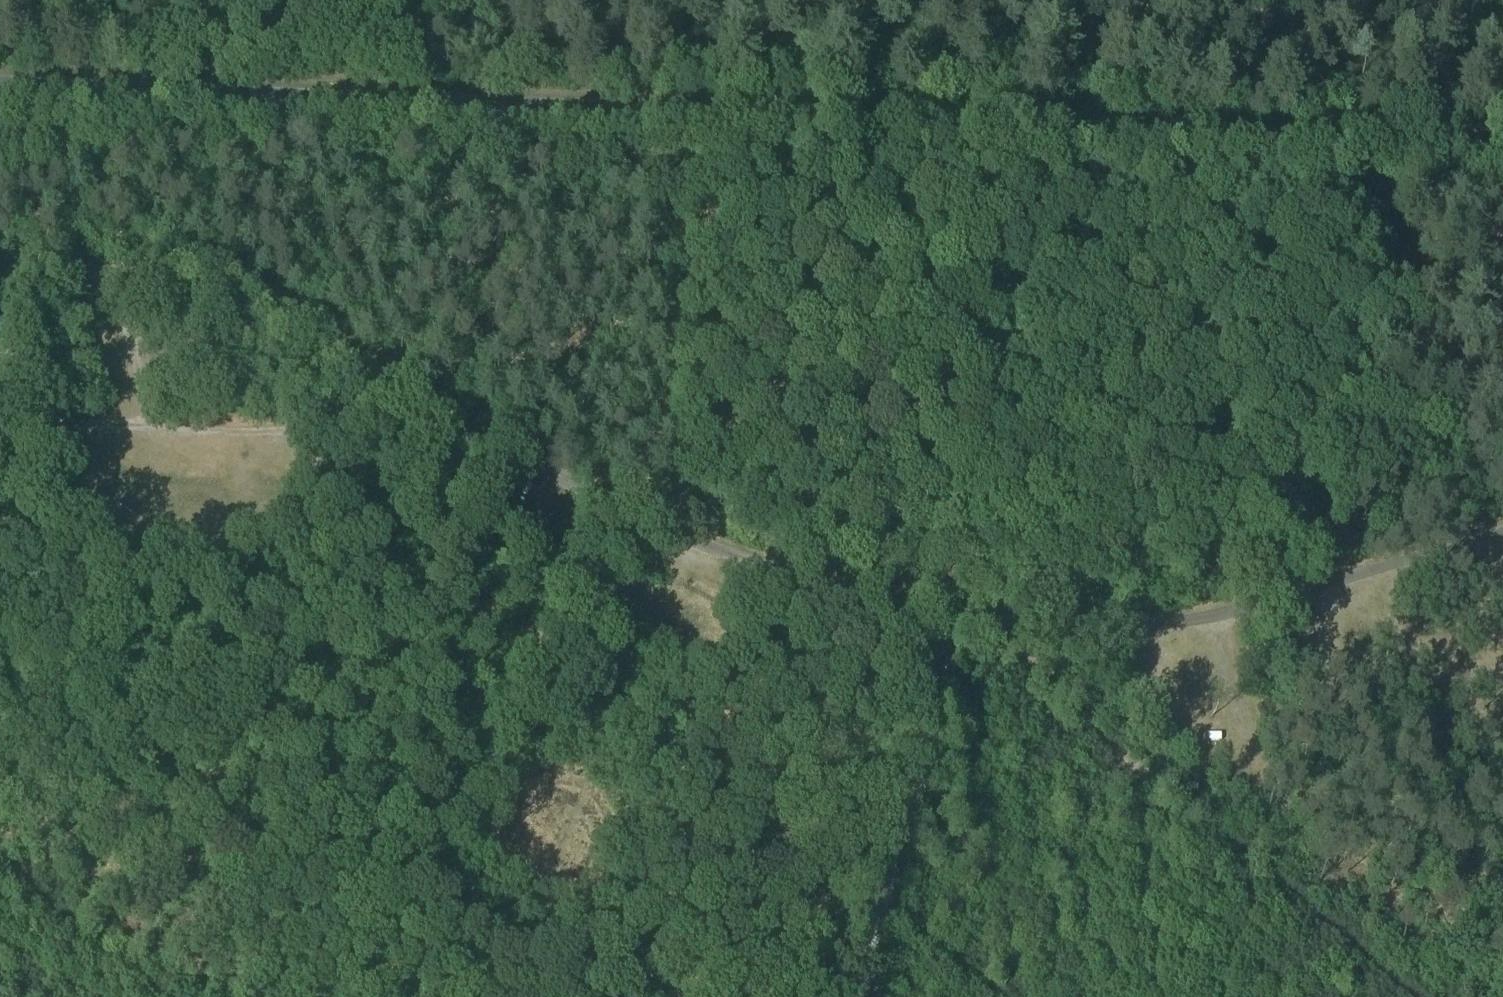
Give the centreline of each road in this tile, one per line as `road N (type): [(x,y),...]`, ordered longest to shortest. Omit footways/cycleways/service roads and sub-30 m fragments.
road 1 (primary): [(1502,139),(0,74)]
road 2 (track): [(0,414),(287,418),(482,592),(680,749)]
road 3 (track): [(980,622),(1123,758),(1405,996)]
road 4 (track): [(1056,0),(1125,123)]

